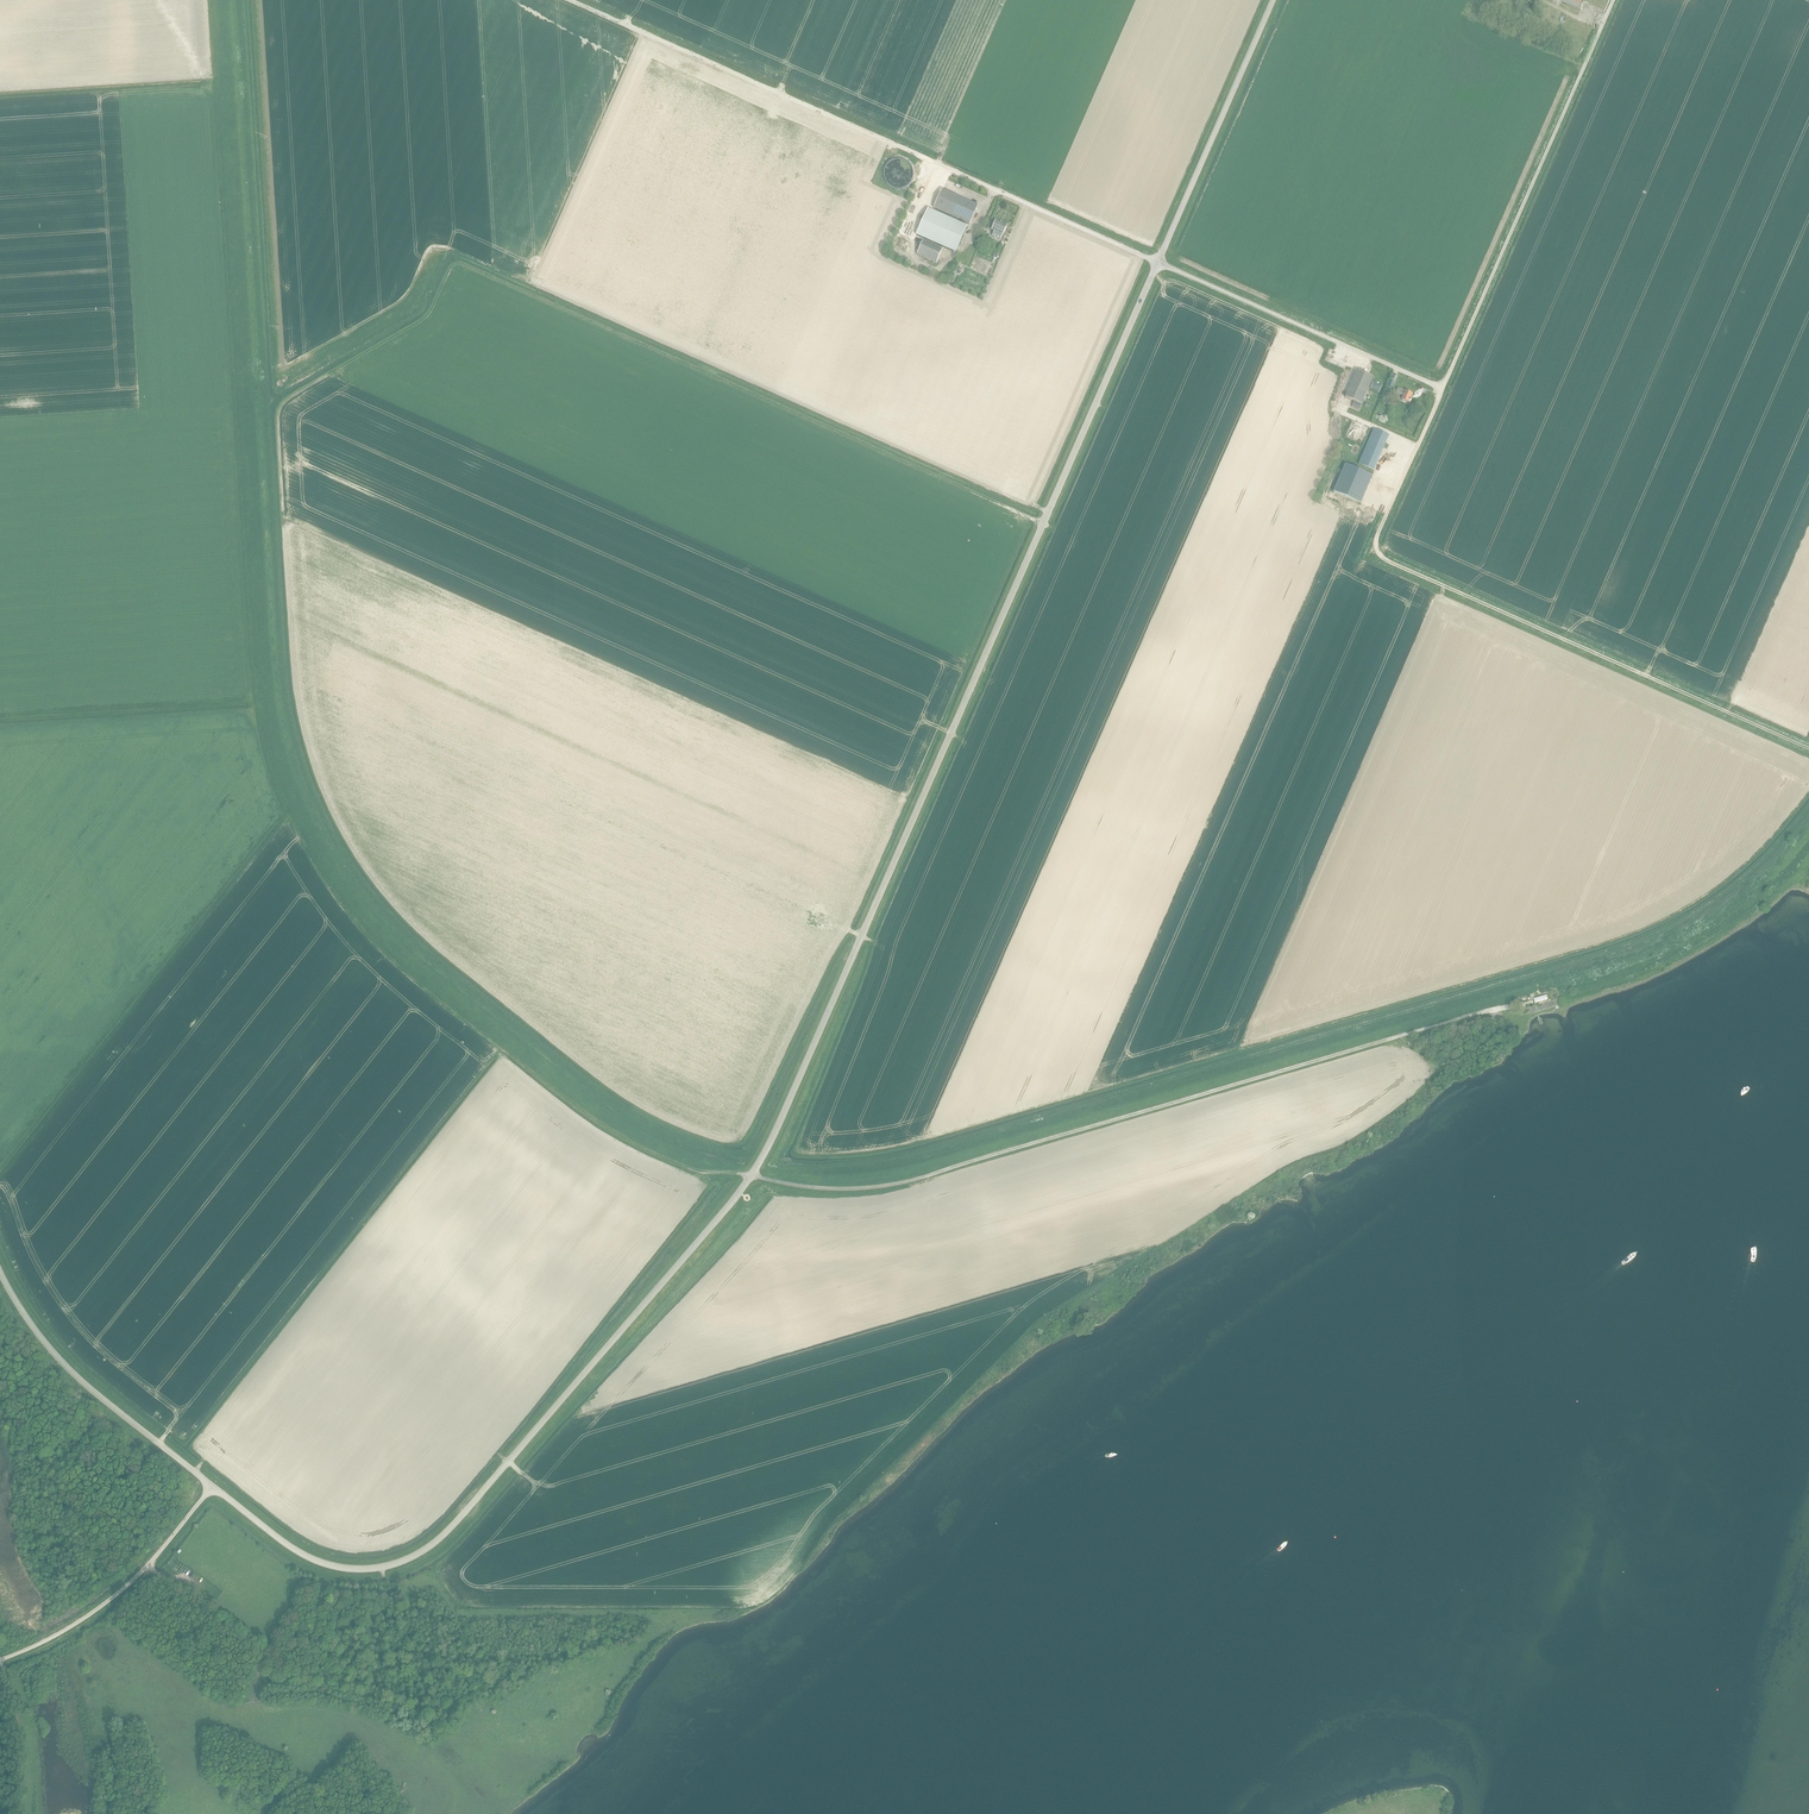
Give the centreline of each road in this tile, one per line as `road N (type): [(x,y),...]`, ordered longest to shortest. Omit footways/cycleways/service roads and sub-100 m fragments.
road 1 (unclassified): [(213,1486),(296,1551),(342,1569),(384,1567),(426,1549),(740,1192),(839,990),(1151,260)]
road 2 (track): [(208,0),(250,665),(264,758),(292,830),(329,892),(402,975),(588,1118),(681,1168),(751,1177)]
road 3 (track): [(452,257),(1039,520)]
road 4 (unclassified): [(1445,383),(1613,0)]
road 5 (track): [(920,155),(574,0)]
road 6 (unclassified): [(1445,383),(1151,260)]
road 7 (unclassified): [(213,1486),(53,1358),(0,1283)]
road 8 (unclassified): [(1151,260),(1267,0)]
road 9 (unclassified): [(0,1661),(121,1591),(213,1486)]
road 10 (unclassified): [(1151,260),(1023,202)]

